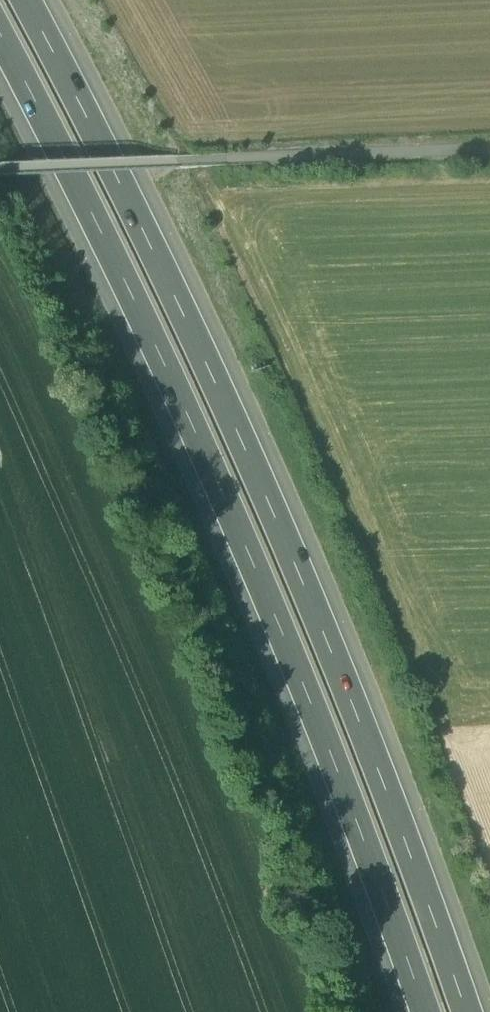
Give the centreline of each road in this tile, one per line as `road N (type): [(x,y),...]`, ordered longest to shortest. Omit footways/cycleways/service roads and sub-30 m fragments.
road 1 (motorway): [(466,1011),(282,529),(25,0)]
road 2 (motorway): [(0,36),(245,537),(425,1011)]

